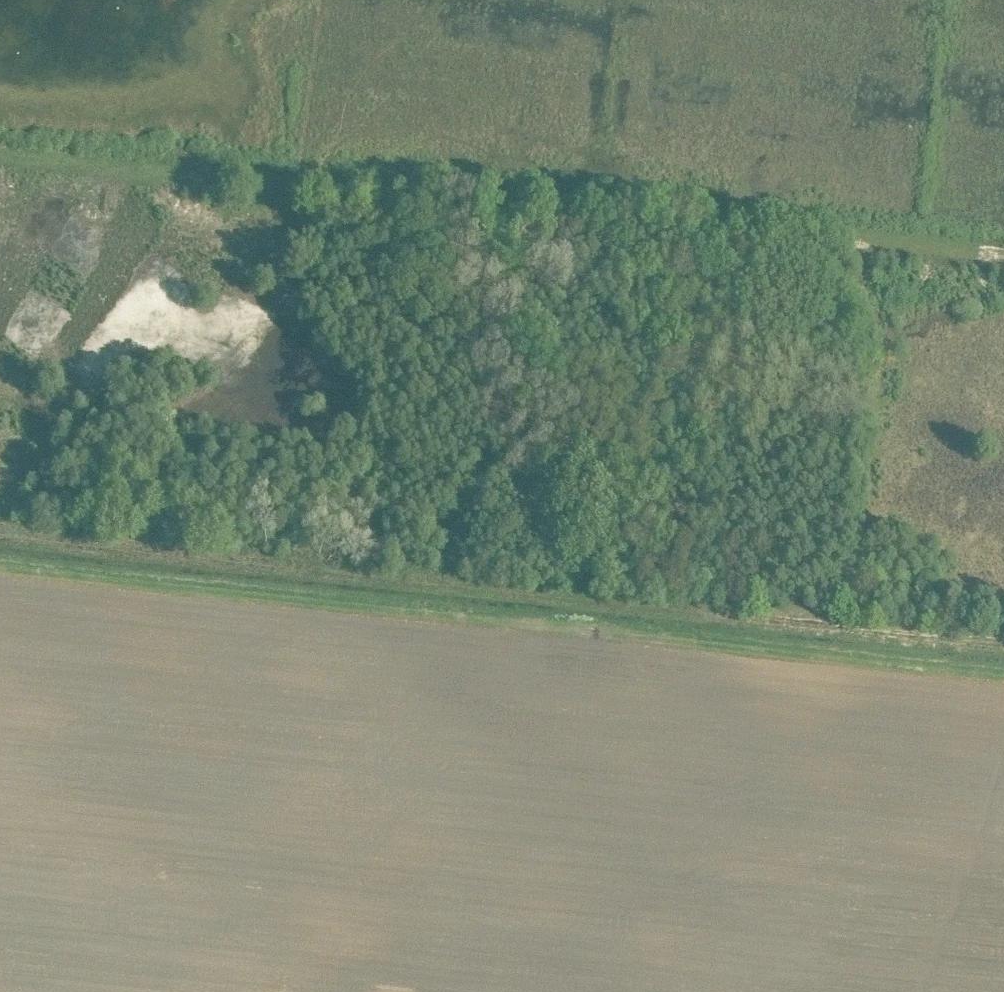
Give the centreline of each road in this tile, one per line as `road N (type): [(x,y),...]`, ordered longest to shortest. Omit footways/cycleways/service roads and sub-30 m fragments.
road 1 (track): [(1003,652),(0,553)]

